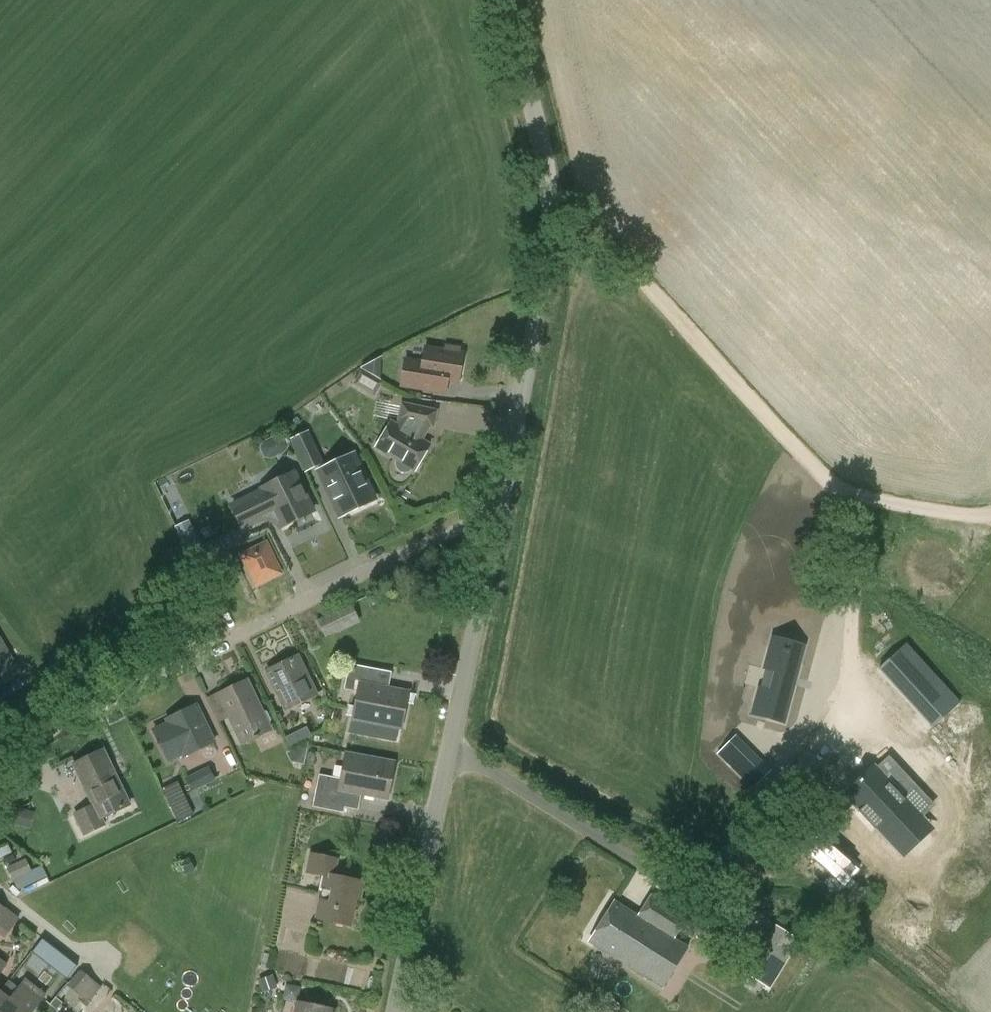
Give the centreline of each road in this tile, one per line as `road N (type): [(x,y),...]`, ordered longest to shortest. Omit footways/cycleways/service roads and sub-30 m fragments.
road 1 (track): [(990,517),(867,502),(832,483),(555,195)]
road 2 (residential): [(0,748),(500,507)]
road 3 (tertiary): [(500,507),(555,195),(505,0)]
road 4 (tertiary): [(393,1011),(500,507)]

